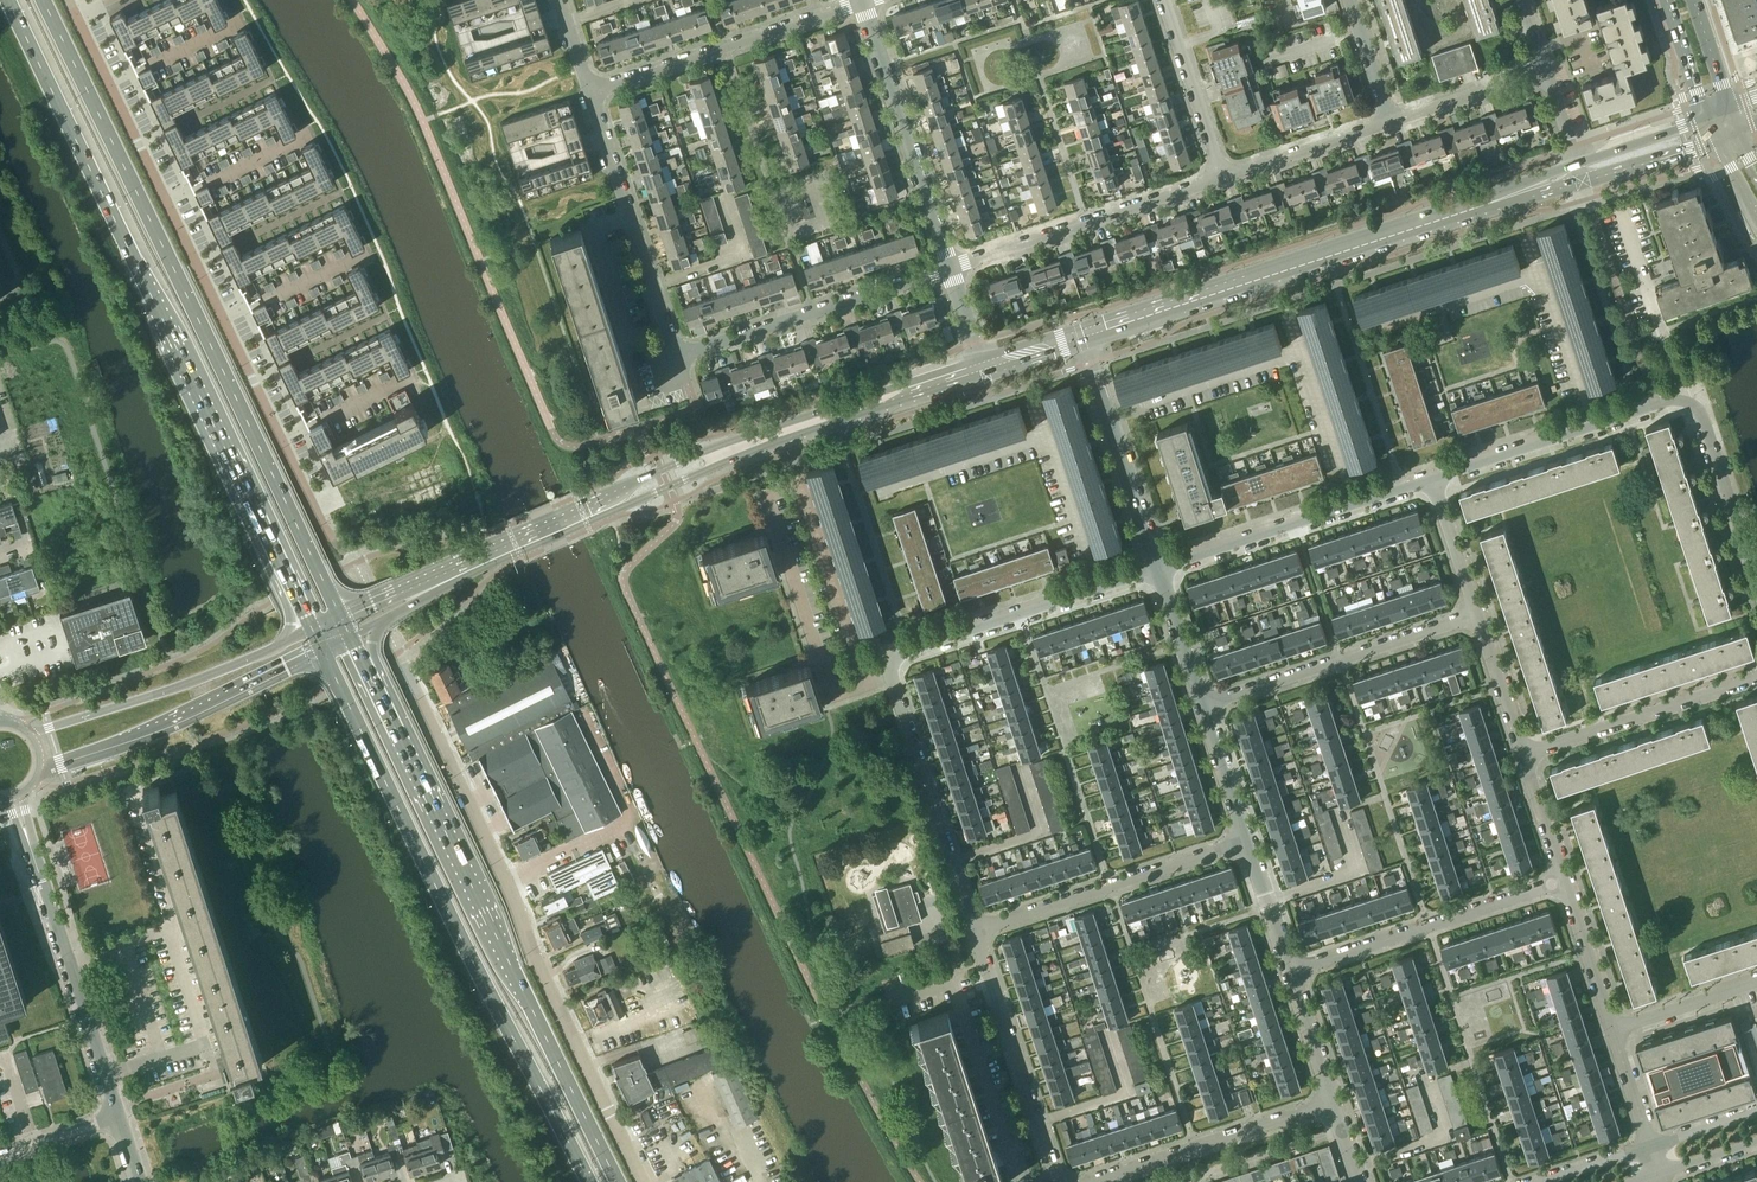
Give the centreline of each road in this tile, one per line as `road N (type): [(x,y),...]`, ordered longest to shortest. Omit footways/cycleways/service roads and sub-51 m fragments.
road 1 (trunk): [(8,0),(312,628)]
road 2 (trunk): [(340,615),(43,0)]
road 3 (secondary): [(940,383),(899,386),(702,451),(340,615)]
road 4 (unclassified): [(348,567),(71,0)]
road 5 (secondary): [(380,621),(736,457),(940,383)]
road 6 (trunk): [(322,648),(589,1181)]
road 7 (unclassified): [(643,1181),(399,652)]
road 8 (residential): [(974,931),(896,665),(912,651),(1160,567)]
road 9 (trunk): [(618,1181),(398,734)]
road 10 (secondary): [(1497,201),(1082,337)]
road 11 (secondary): [(39,767),(172,719),(322,648)]
road 12 (secondary): [(312,628),(186,683),(29,733)]
road 13 (residential): [(671,343),(682,353),(949,269)]
road 14 (residential): [(949,269),(1225,180)]
road 15 (residential): [(1160,567),(1435,477)]
road 16 (residential): [(1290,969),(1564,884)]
road 17 (residential): [(1204,701),(1477,616)]
road 18 (residential): [(589,88),(860,1)]
road 19 (residential): [(974,931),(1242,838)]
road 20 (residential): [(116,1114),(29,844)]
road 21 (residential): [(949,269),(860,1)]
road 22 (residential): [(671,343),(589,88)]
road 23 (residential): [(1077,1181),(1331,1098)]
road 24 (residential): [(1061,1181),(974,931)]
road 25 (residential): [(1435,477),(1683,398)]
road 26 (residential): [(1756,677),(1523,748)]
road 27 (residential): [(1160,567),(1082,337)]
road 28 (residential): [(1756,586),(1700,408),(1683,398)]
road 29 (residential): [(1225,180),(1166,0)]
road 30 (residential): [(1225,180),(1392,122)]
road 31 (residential): [(1392,122),(1547,71)]
road 32 (residential): [(1618,1025),(1564,884)]
road 33 (residential): [(1477,616),(1435,477)]
road 34 (residential): [(1618,1025),(1756,980)]
road 35 (secondary): [(1582,182),(1718,140)]
road 36 (residential): [(1242,838),(1204,701)]
road 37 (residential): [(1564,884),(1523,748)]
road 38 (residential): [(1204,701),(1160,567)]
road 39 (residential): [(1523,748),(1477,616)]
road 40 (residential): [(1290,969),(1242,838)]
road 41 (secondary): [(1707,117),(1576,163)]
road 42 (residential): [(1331,1098),(1290,969)]
road 43 (residential): [(1392,122),(1351,0)]
road 44 (residential): [(1653,1145),(1618,1025)]
road 45 (secondary): [(1667,0),(1707,117)]

